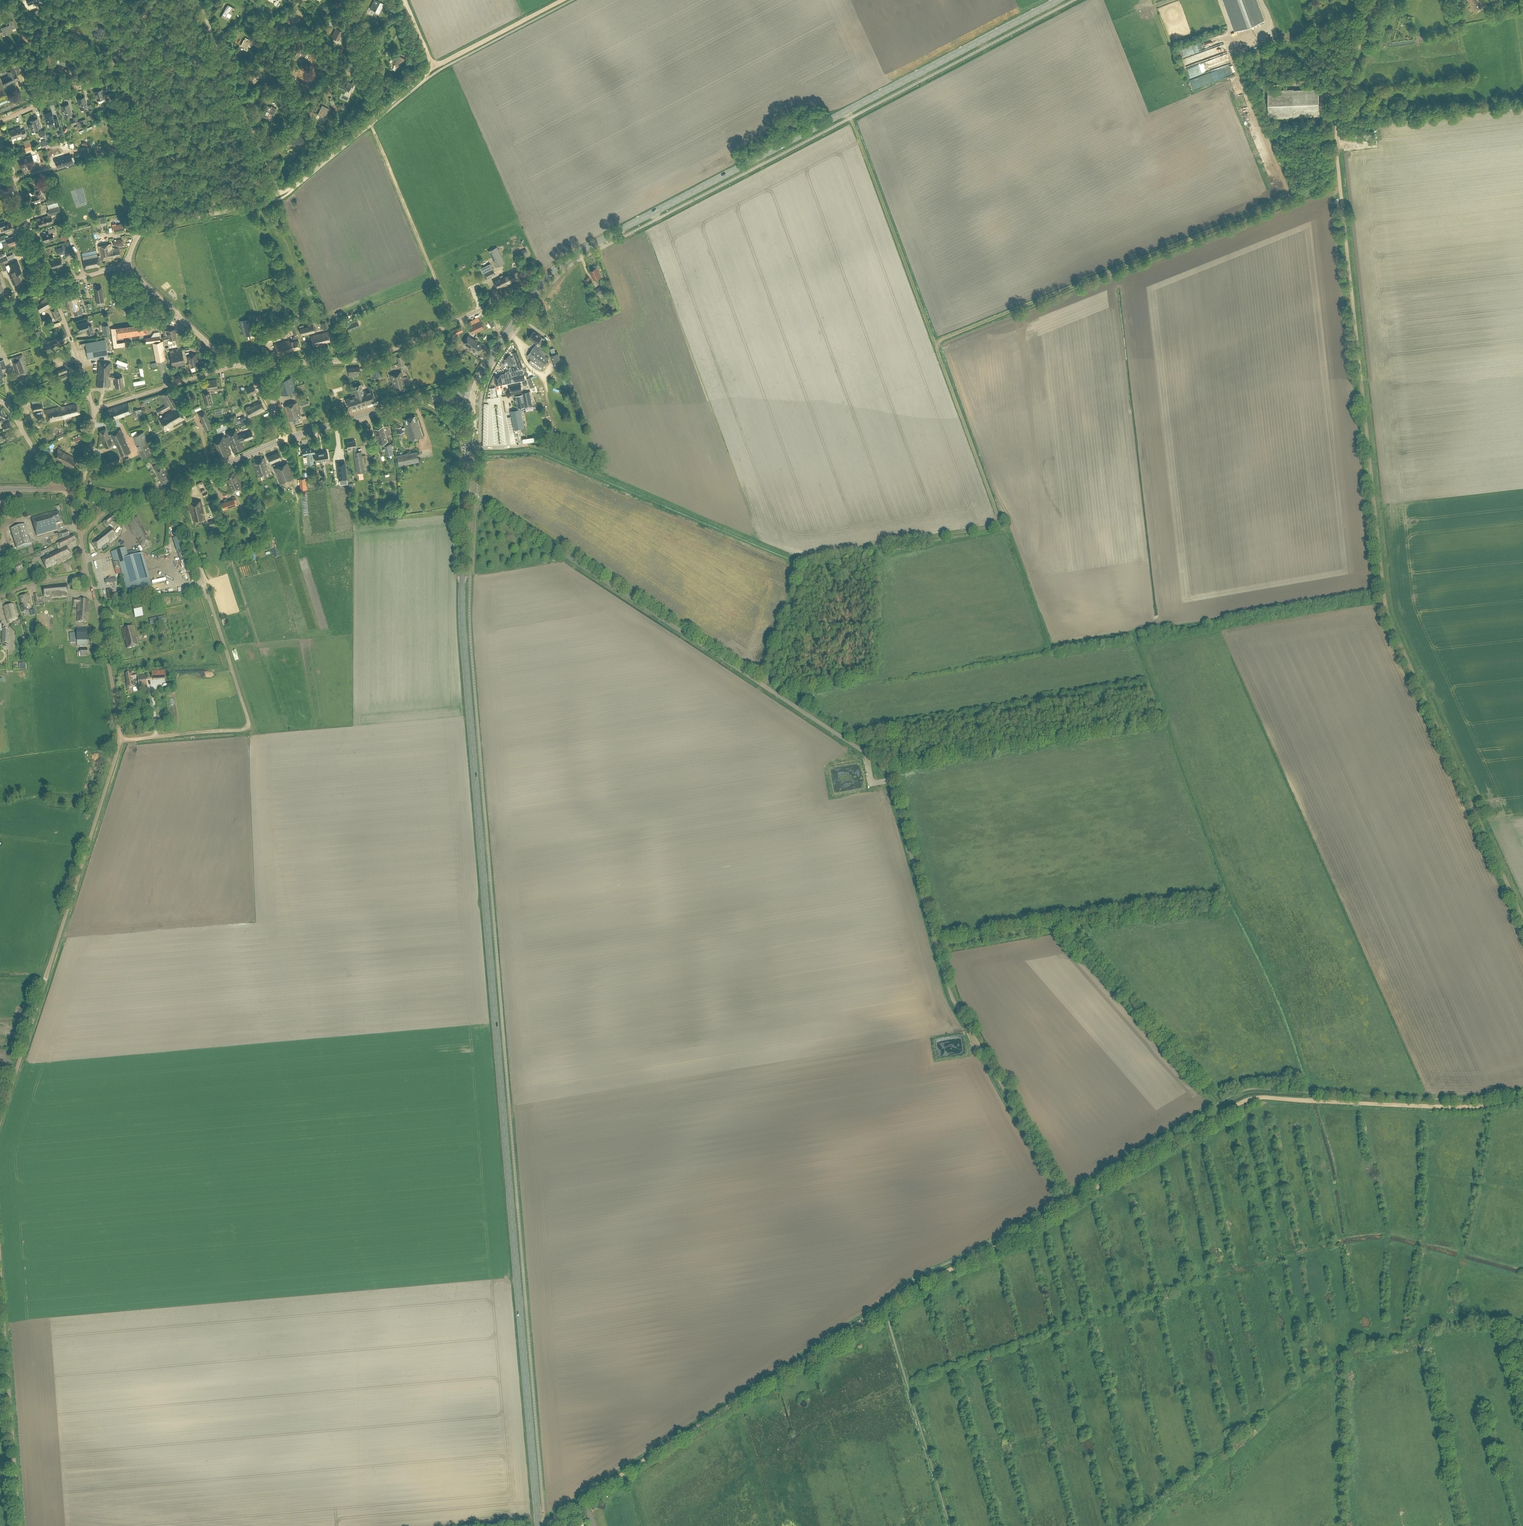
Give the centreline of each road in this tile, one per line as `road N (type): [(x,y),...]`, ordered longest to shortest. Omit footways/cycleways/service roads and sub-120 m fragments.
road 1 (secondary): [(538,1525),(463,622),(467,494)]
road 2 (unclassified): [(1065,1196),(949,991),(884,767),(467,494)]
road 3 (unclassified): [(1522,919),(1386,610),(1336,144),(1376,0)]
road 4 (track): [(1339,180),(934,341),(999,524),(812,558),(810,566)]
road 5 (secondary): [(537,292),(571,254),(1057,0)]
road 6 (track): [(545,1524),(885,1307)]
road 7 (unclassified): [(0,1121),(120,740)]
road 8 (residential): [(126,265),(147,228),(264,202),(278,192),(198,0)]
road 9 (residential): [(120,740),(247,725),(191,544),(158,493)]
road 10 (track): [(1226,1112),(1063,927),(937,946)]
road 11 (track): [(469,452),(534,449),(810,566)]
road 12 (track): [(278,192),(434,67),(561,0)]
road 13 (track): [(1226,1112),(1259,1098),(1467,1107),(1522,1099)]
road 14 (residential): [(262,366),(360,359),(520,289),(537,292)]
road 15 (unclassified): [(19,1525),(0,1268)]
road 16 (track): [(847,110),(934,341)]
road 17 (track): [(369,119),(455,322)]
road 18 (track): [(885,1307),(1070,1203)]
road 19 (residential): [(0,121),(105,72),(155,0)]
road 20 (track): [(1522,103),(1337,123)]
road 21 (track): [(1070,1203),(1226,1112)]
road 22 (tertiary): [(442,396),(284,439)]
road 23 (residential): [(231,365),(126,265)]
road 24 (residential): [(94,410),(231,365)]
road 25 (tertiary): [(284,439),(158,493)]
road 26 (residential): [(94,410),(48,286)]
road 27 (track): [(810,566),(764,686)]

